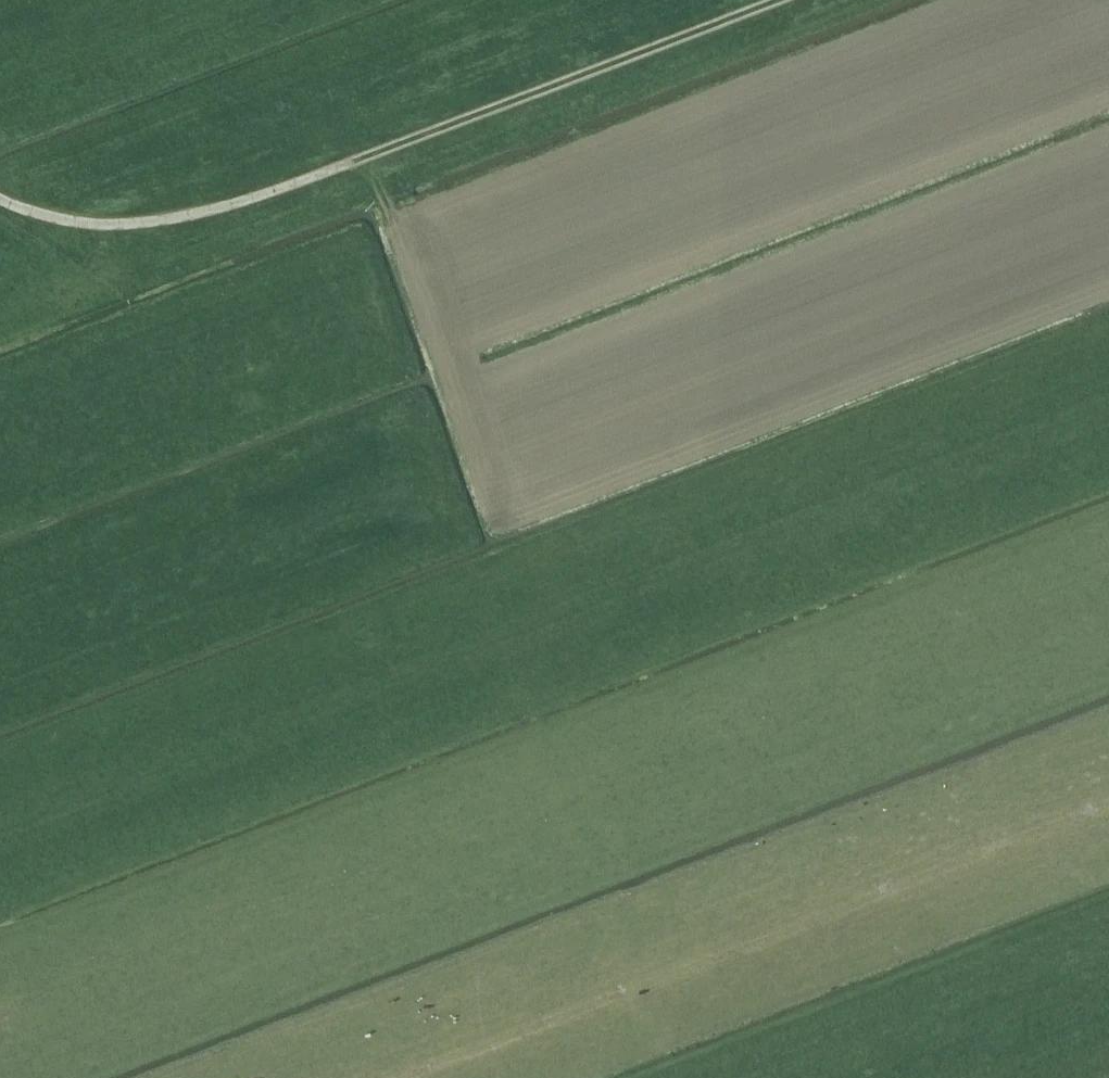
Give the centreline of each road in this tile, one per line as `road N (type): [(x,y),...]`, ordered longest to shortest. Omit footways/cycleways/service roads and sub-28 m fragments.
road 1 (track): [(0,199),(69,221),(116,224),(257,196),(779,0)]

